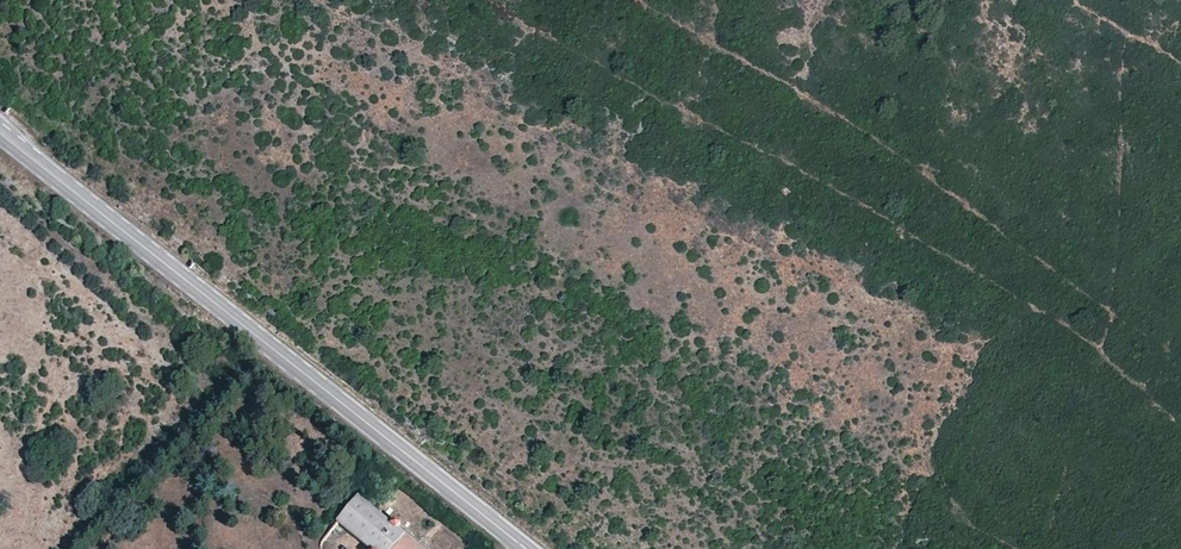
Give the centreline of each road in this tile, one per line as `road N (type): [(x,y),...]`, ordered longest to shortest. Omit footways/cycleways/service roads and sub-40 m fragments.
road 1 (secondary): [(16,145),(528,548)]

